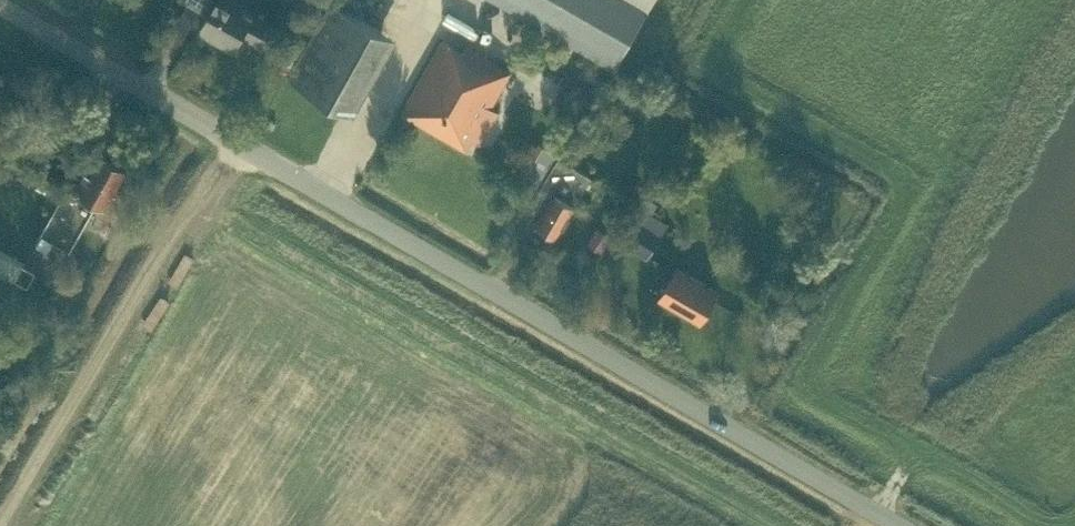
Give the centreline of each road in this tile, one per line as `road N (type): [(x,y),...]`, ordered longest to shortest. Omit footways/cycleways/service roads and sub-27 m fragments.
road 1 (unclassified): [(897,525),(0,5)]
road 2 (track): [(914,453),(819,401),(813,381),(909,204),(904,183),(728,80),(722,49),(749,0)]
road 3 (track): [(2,525),(228,137)]
road 4 (track): [(1038,525),(925,459)]

